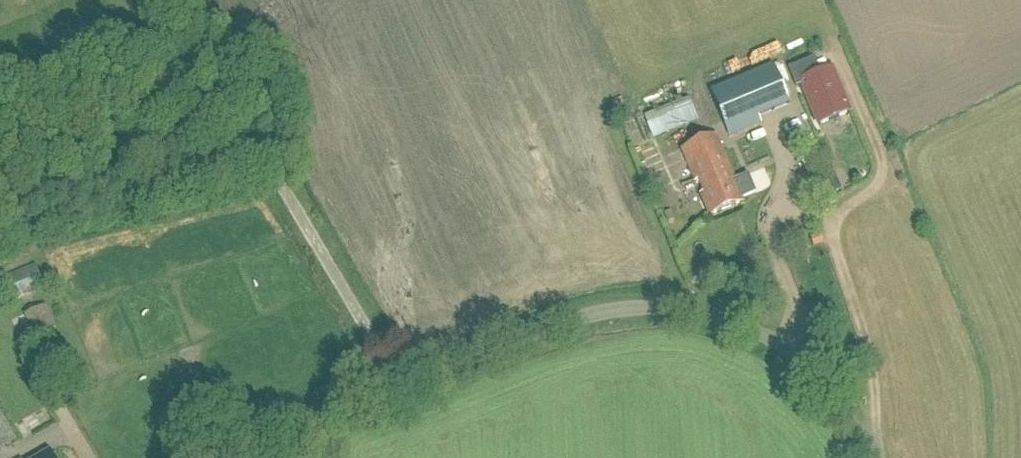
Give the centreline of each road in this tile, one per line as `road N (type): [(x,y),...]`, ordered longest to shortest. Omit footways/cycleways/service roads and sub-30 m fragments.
road 1 (unclassified): [(228,457),(589,315),(654,305),(724,318),(782,347),(843,399),(877,457)]

